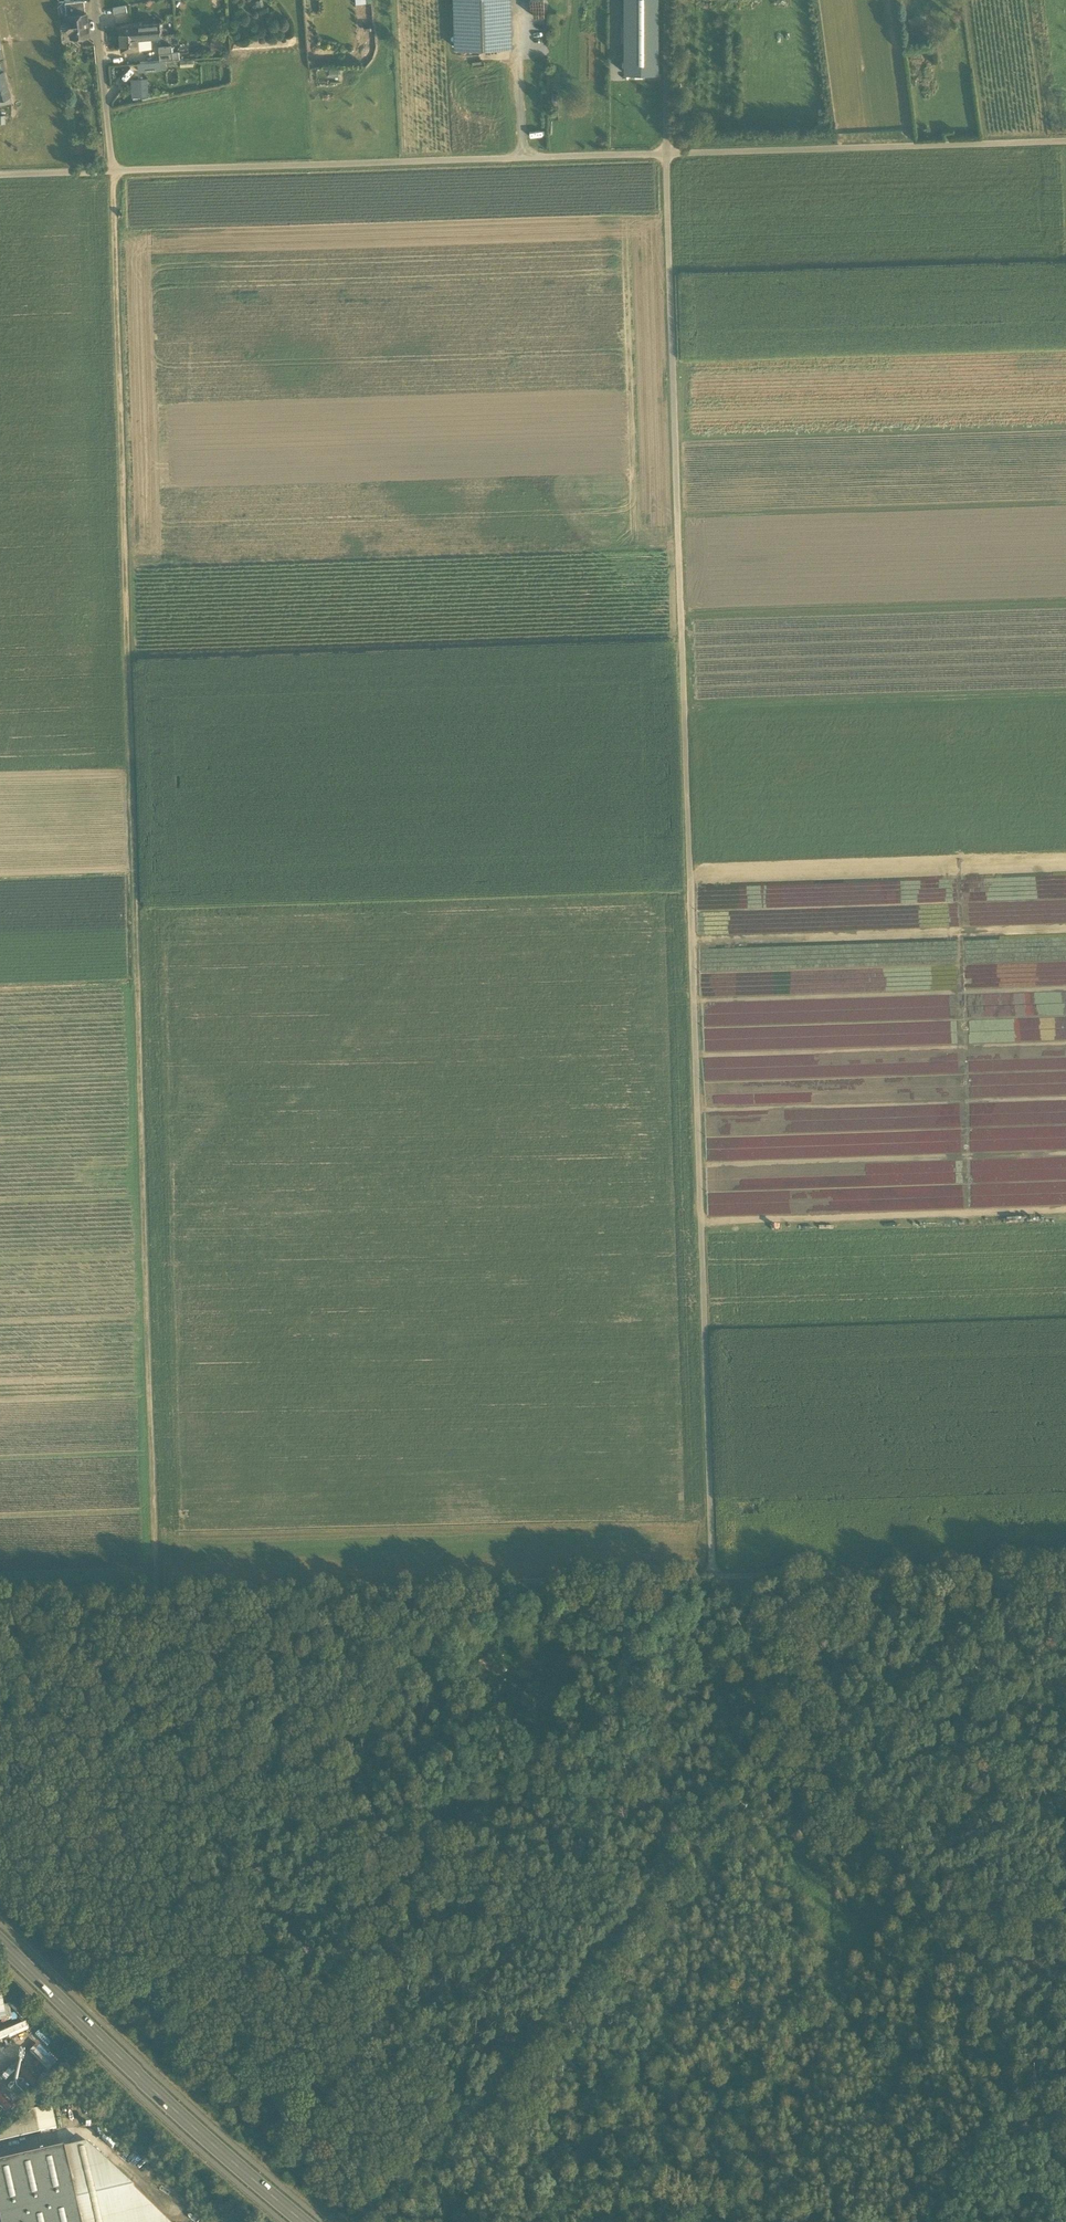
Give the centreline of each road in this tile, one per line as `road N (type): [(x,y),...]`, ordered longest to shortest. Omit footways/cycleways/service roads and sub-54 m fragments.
road 1 (track): [(1065,1566),(714,1578),(666,153)]
road 2 (track): [(156,1596),(111,171)]
road 3 (track): [(0,1602),(714,1578),(1065,2159)]
road 4 (track): [(666,153),(0,174)]
road 5 (primary): [(0,1942),(299,2221)]
road 6 (track): [(1065,141),(666,153)]
road 7 (unclassified): [(95,0),(111,171)]
road 8 (track): [(666,0),(666,153)]
road 9 (track): [(522,158),(518,18)]

